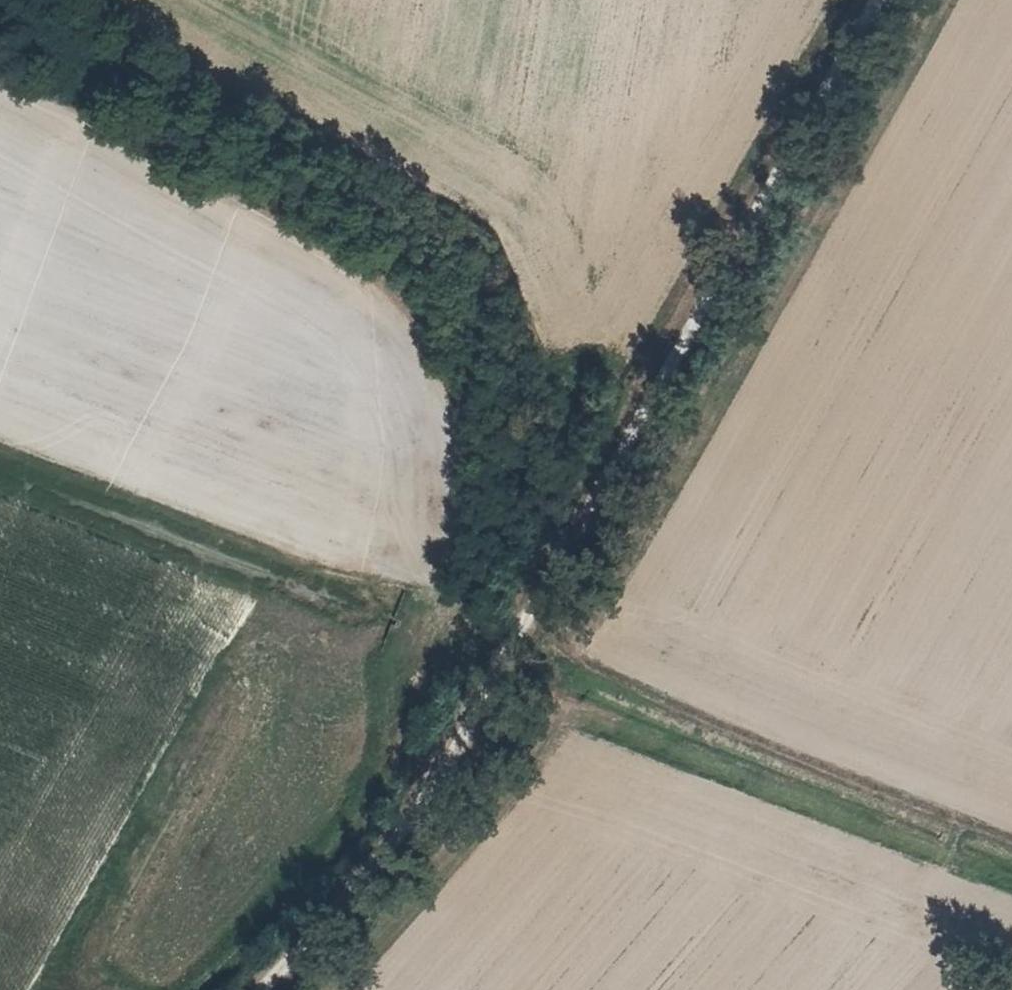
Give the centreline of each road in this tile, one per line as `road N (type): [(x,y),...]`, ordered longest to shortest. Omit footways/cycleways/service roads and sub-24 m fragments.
road 1 (track): [(876,0),(441,771),(267,989)]

